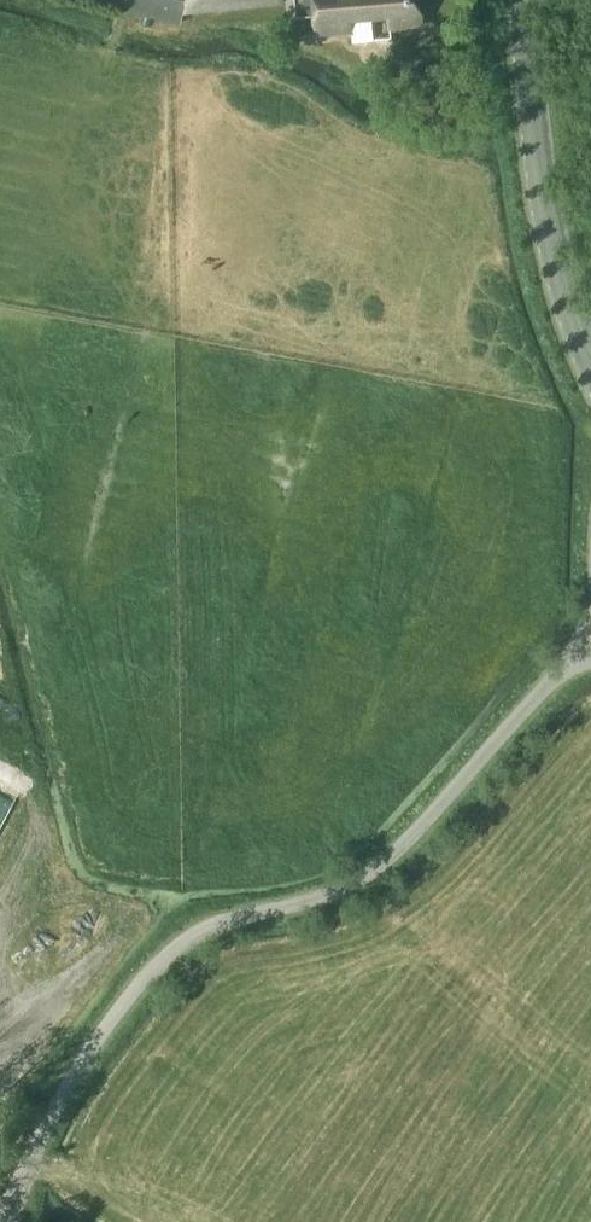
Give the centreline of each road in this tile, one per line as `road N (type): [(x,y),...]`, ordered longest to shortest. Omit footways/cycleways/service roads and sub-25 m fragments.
road 1 (unclassified): [(18,1221),(74,1084),(188,937),(367,875),(573,660)]
road 2 (secondary): [(590,368),(565,311),(520,0)]

